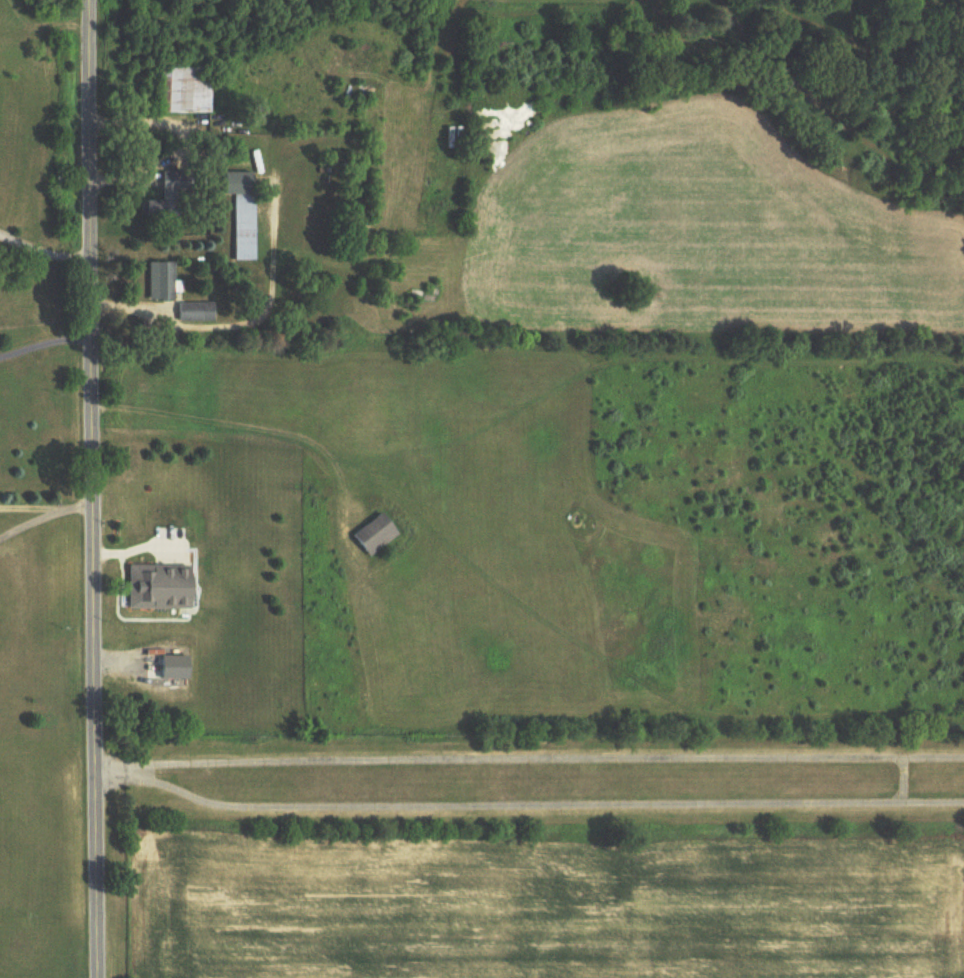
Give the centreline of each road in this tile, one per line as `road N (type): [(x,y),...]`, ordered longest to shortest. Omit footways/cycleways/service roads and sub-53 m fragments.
road 1 (tertiary): [(97,977),(87,0)]

